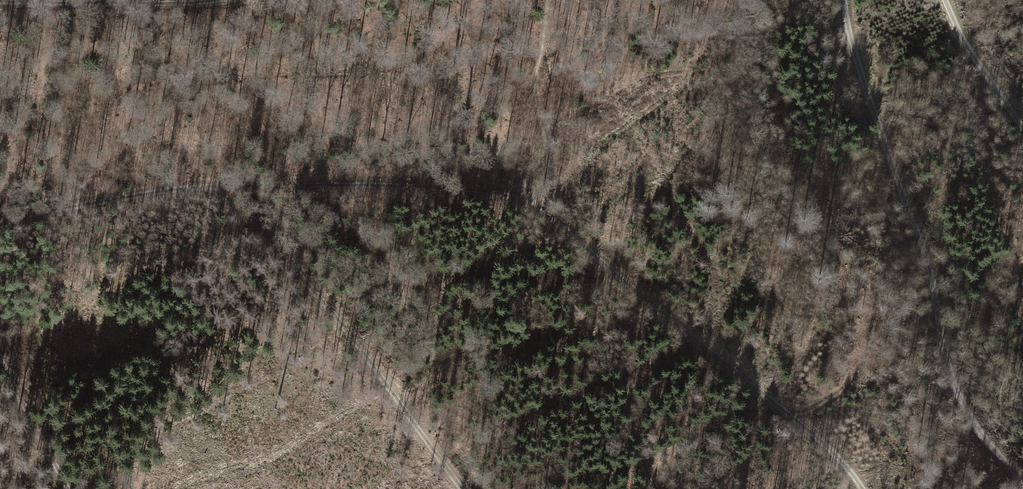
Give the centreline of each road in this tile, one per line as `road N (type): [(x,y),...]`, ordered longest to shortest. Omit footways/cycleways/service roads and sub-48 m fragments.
road 1 (track): [(0,222),(240,188),(485,190),(540,211)]
road 2 (track): [(842,0),(855,62),(923,246),(950,381),(981,438),(1022,478)]
road 3 (track): [(226,189),(372,351),(462,488)]
road 4 (track): [(540,211),(746,383)]
road 5 (track): [(228,0),(0,1)]
road 6 (track): [(746,383),(868,488)]
road 7 (track): [(0,352),(62,488)]
road 8 (track): [(1022,124),(945,0)]

